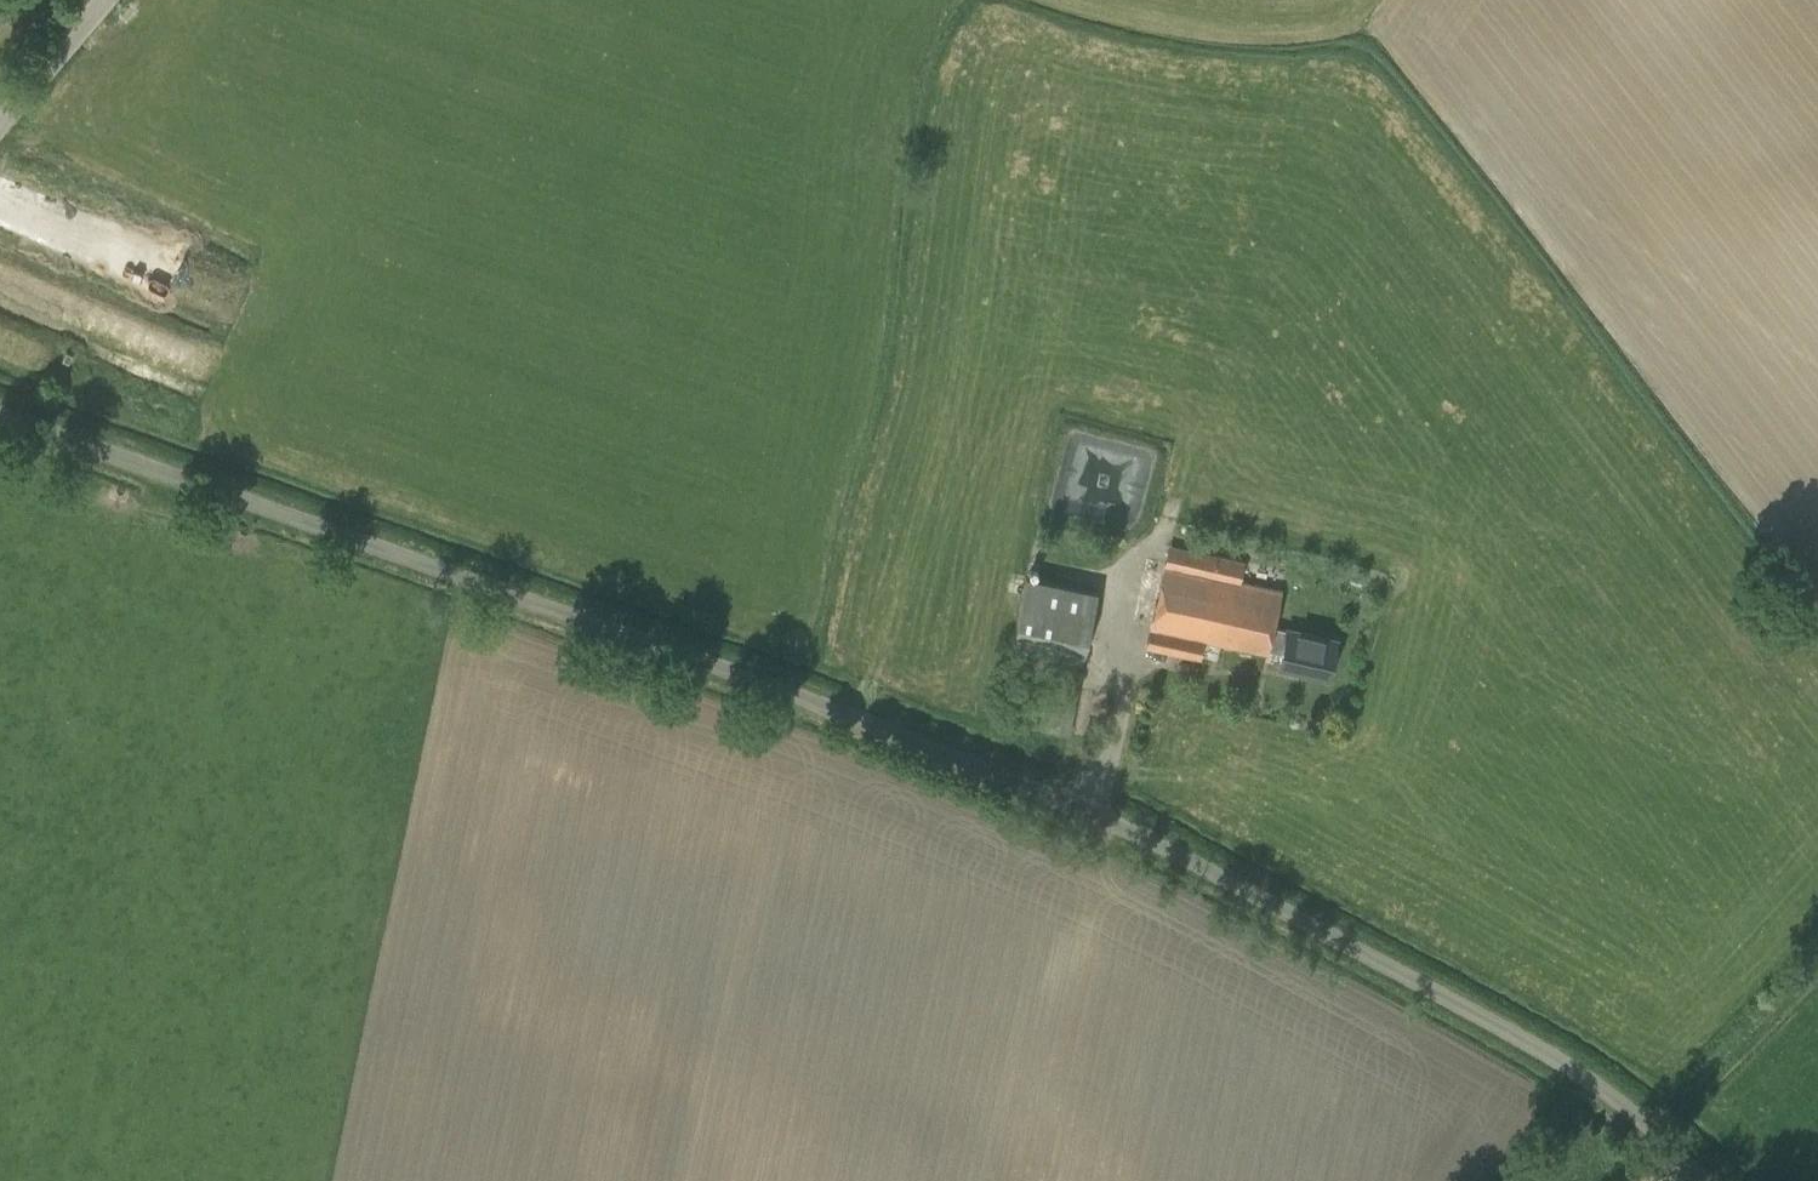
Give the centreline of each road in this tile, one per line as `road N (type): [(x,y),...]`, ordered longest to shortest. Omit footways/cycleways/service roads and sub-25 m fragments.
road 1 (unclassified): [(1695,1180),(1617,1103),(1489,1024),(1045,788),(713,647),(0,413)]
road 2 (unclassified): [(104,0),(0,124)]

